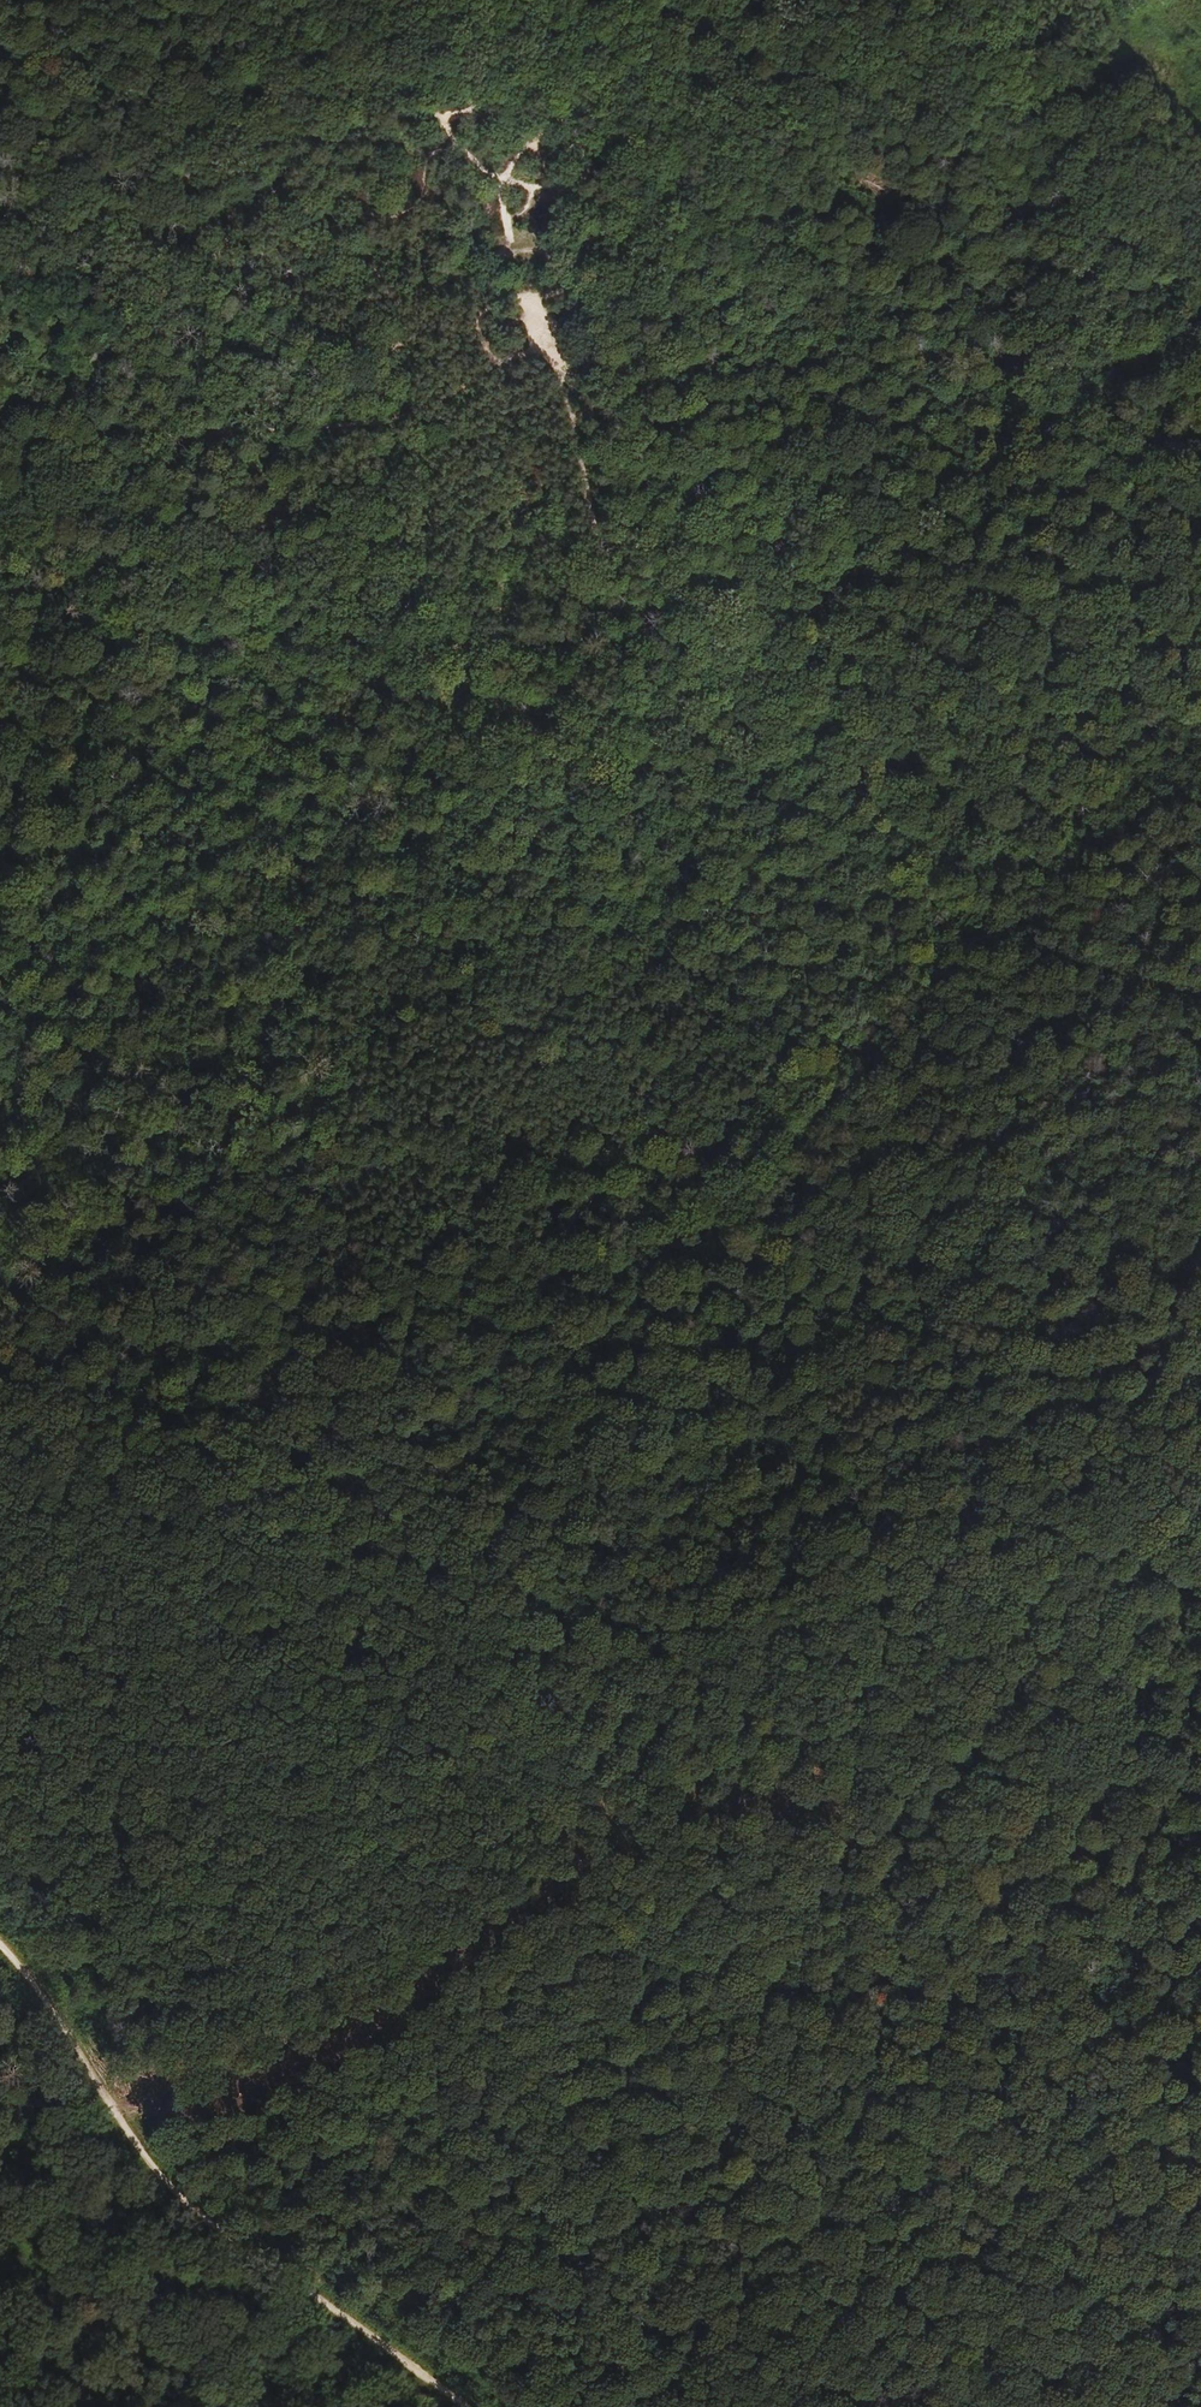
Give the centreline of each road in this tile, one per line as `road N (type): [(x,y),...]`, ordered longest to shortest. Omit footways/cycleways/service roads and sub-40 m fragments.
road 1 (track): [(1200,148),(1049,121),(829,108),(791,124),(694,225),(627,256),(507,252),(324,273),(0,234)]
road 2 (track): [(126,2119),(187,2124),(230,2108),(306,2055),(353,2053),(412,1989),(494,1768),(495,1698),(520,1629),(554,1606),(565,1583),(678,1269),(706,1226),(720,1137)]
road 3 (track): [(462,2406),(183,2202),(0,1946)]
road 4 (track): [(0,99),(105,105),(121,92),(197,96),(331,76),(585,0)]

